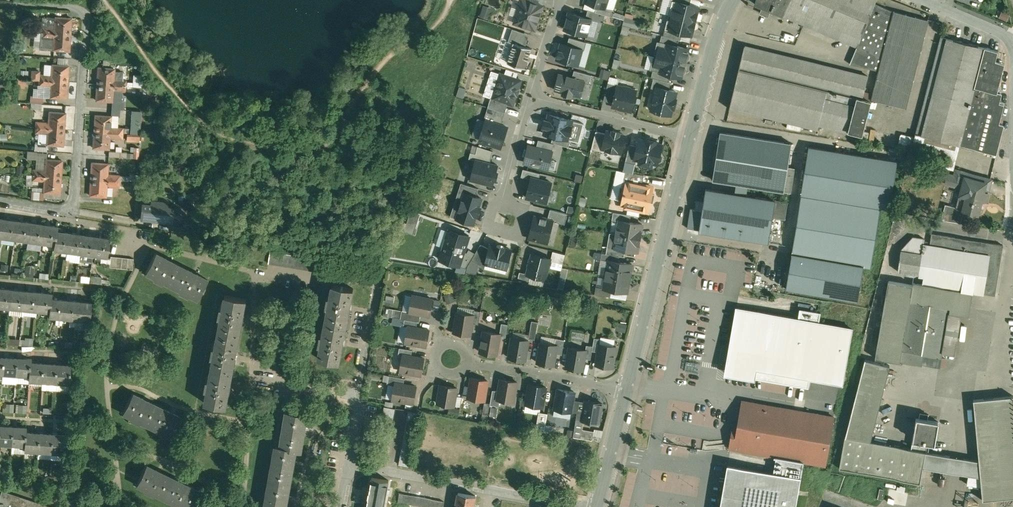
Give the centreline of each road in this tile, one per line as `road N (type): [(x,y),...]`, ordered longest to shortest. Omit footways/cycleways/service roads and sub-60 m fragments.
road 1 (residential): [(71,209),(85,15),(77,8),(0,4)]
road 2 (tertiary): [(691,136),(629,389)]
road 3 (residential): [(347,464),(584,506)]
road 4 (residential): [(347,464),(376,285)]
road 5 (residential): [(629,389),(466,359)]
road 6 (residential): [(691,136),(530,98)]
road 7 (tertiary): [(733,0),(691,136)]
road 8 (residential): [(530,98),(499,220)]
road 9 (tertiary): [(629,389),(598,506)]

